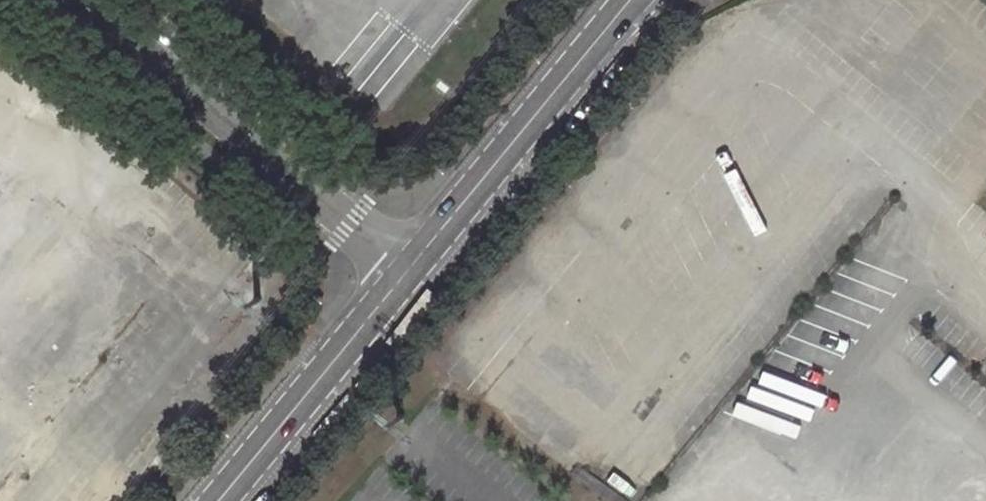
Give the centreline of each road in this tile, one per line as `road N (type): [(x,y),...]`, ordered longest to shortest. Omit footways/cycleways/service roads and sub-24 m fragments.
road 1 (unclassified): [(81,0),(414,275)]
road 2 (residential): [(414,275),(639,0)]
road 3 (residential): [(226,500),(414,275)]

